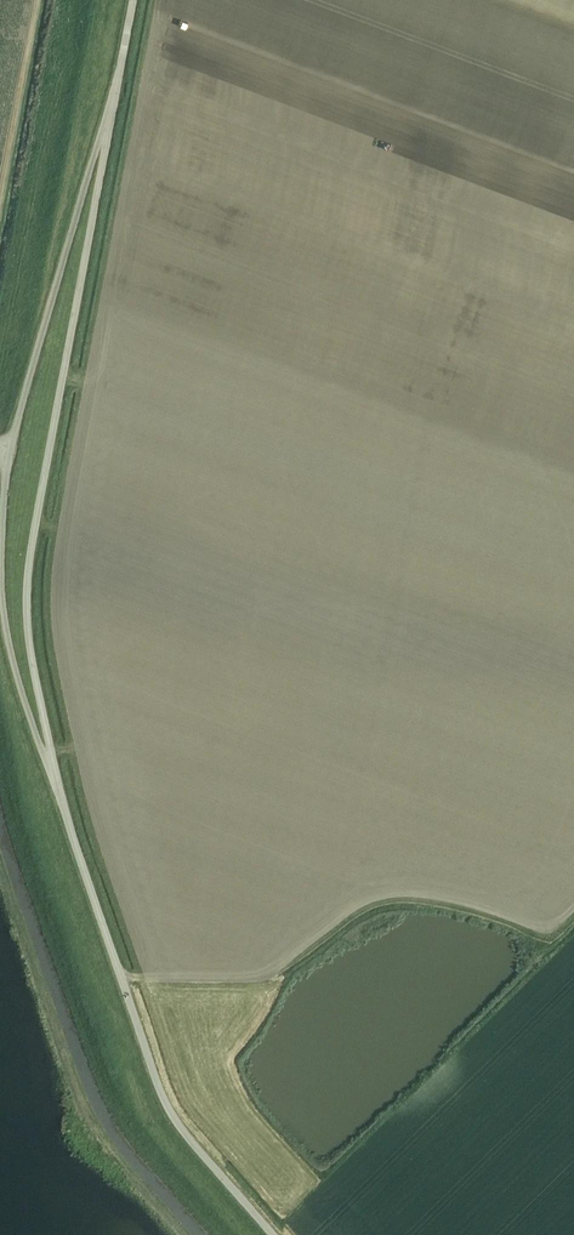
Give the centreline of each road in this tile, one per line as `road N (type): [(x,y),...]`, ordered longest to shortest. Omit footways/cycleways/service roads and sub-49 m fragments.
road 1 (unclassified): [(56,785),(28,629),(28,564),(105,133)]
road 2 (unclassified): [(273,1234),(163,1101),(56,785)]
road 3 (unclassified): [(56,785),(11,658),(2,603),(9,449)]
road 4 (unclassified): [(9,449),(105,133)]
road 5 (unclassified): [(105,133),(131,0)]

